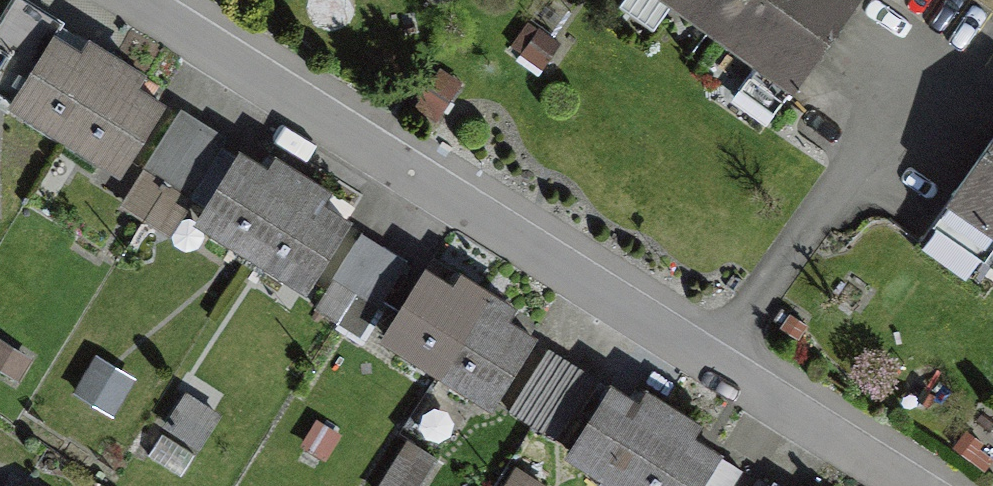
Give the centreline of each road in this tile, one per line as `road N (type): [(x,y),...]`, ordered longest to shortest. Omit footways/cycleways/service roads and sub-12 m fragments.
road 1 (residential): [(713,355),(154,0)]
road 2 (residential): [(713,355),(936,55)]
road 3 (residential): [(932,485),(713,355)]

